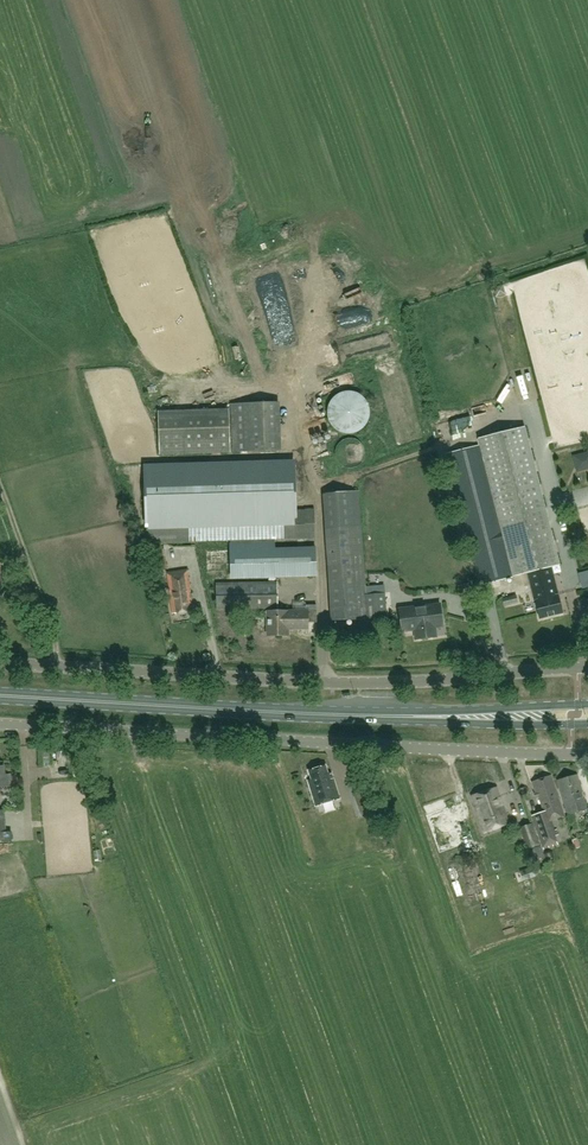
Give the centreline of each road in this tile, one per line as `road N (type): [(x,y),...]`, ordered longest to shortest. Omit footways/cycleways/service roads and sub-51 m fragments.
road 1 (unclassified): [(577,668),(323,682),(0,663)]
road 2 (unclassified): [(572,755),(0,725)]
road 3 (primary): [(412,716),(0,695)]
road 4 (primary): [(587,702),(412,716)]
road 5 (primary): [(412,716),(587,722)]

